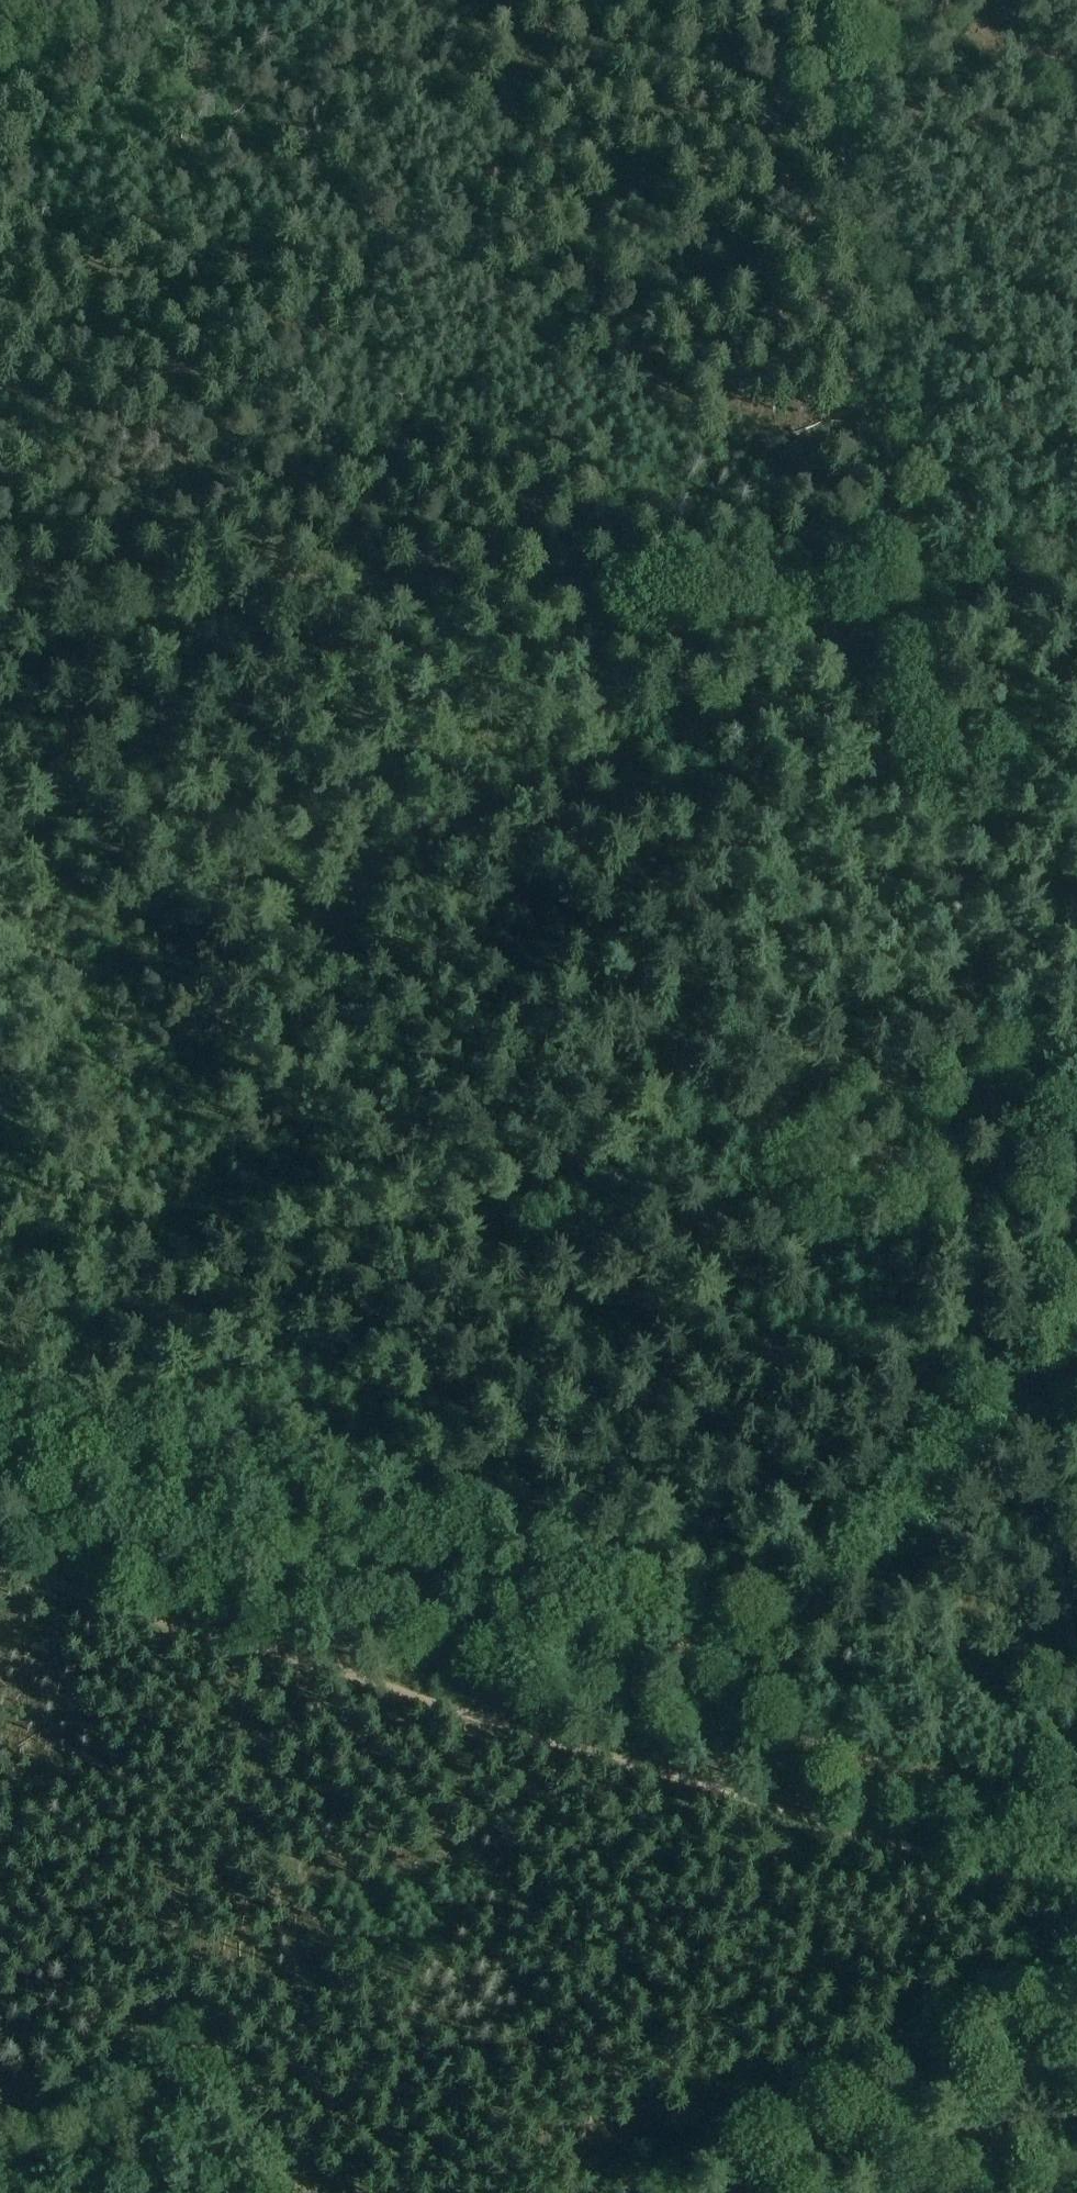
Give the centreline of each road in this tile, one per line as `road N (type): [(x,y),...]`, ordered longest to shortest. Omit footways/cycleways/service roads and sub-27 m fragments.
road 1 (track): [(1076,1720),(822,0)]
road 2 (track): [(0,1546),(1076,1907)]
road 3 (track): [(0,578),(1076,591)]
road 4 (track): [(616,2192),(1076,1934)]

